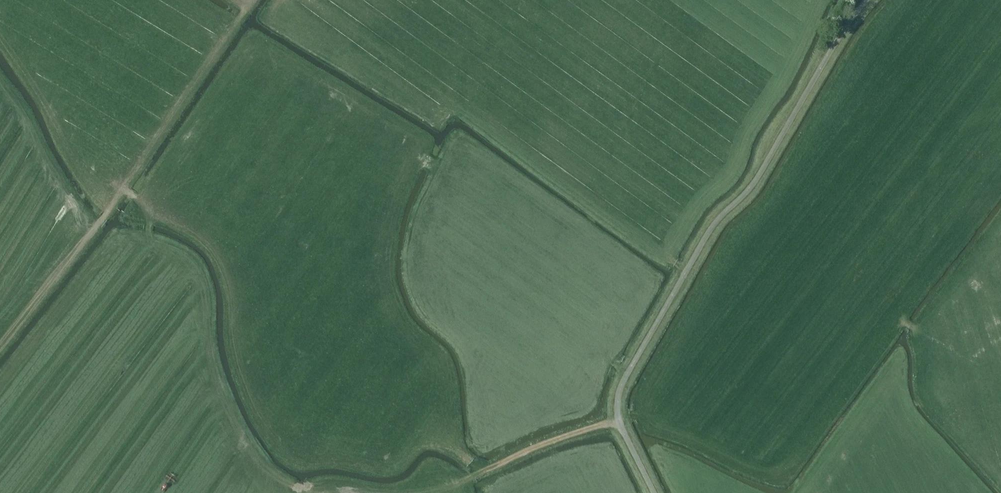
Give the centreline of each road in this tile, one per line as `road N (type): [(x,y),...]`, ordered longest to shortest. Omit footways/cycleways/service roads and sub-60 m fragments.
road 1 (unclassified): [(654,492),(620,423),(622,384),(714,223),(750,189),(867,0)]

